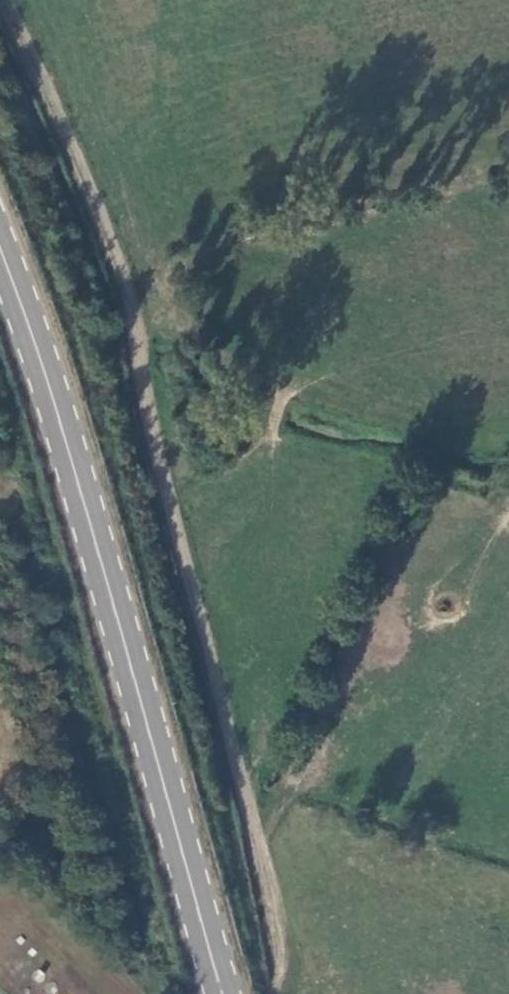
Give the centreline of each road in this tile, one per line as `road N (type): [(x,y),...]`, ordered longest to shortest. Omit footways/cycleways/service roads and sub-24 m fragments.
road 1 (track): [(266,993),(284,976),(283,960),(246,779),(146,393),(134,302),(0,1)]
road 2 (secondary): [(227,993),(73,441),(0,239)]

